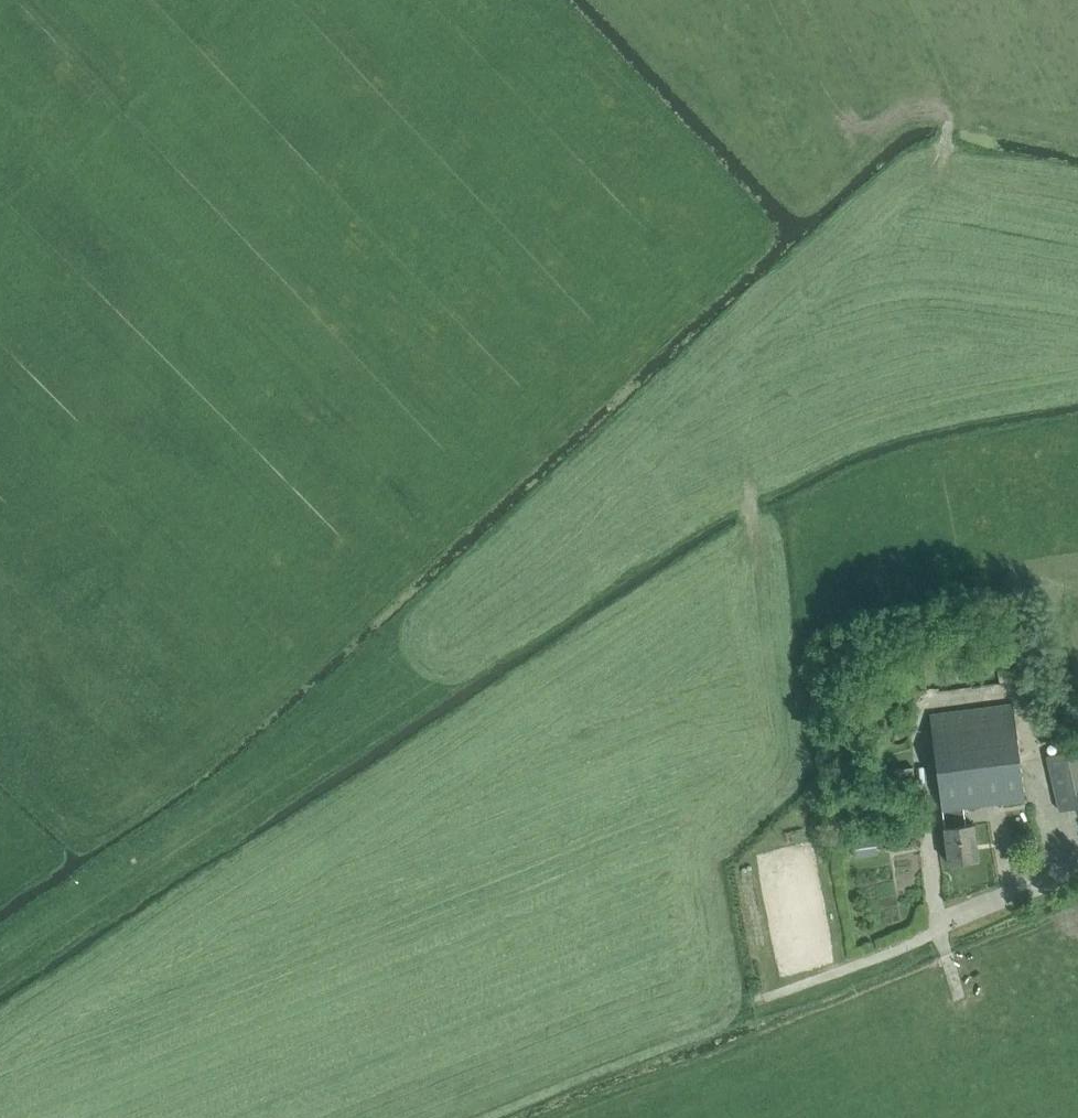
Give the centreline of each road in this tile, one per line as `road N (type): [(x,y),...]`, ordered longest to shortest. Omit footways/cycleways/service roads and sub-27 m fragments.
road 1 (track): [(734,612),(750,525),(748,432),(781,350),(796,317),(940,164),(949,111)]
road 2 (track): [(960,997),(947,954),(918,723)]

